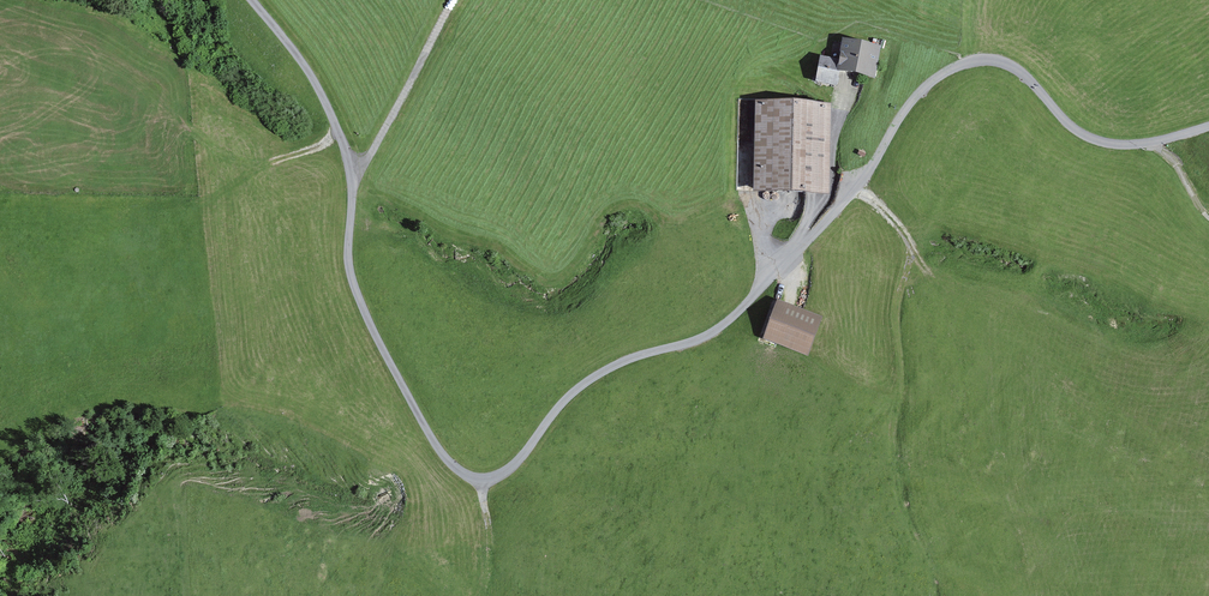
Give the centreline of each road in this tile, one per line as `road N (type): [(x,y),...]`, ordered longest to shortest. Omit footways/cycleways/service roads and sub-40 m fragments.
road 1 (unclassified): [(1208,126),(1151,143),(1101,143),(1069,126),(1018,70),(973,60),(938,76),(904,111),(855,189),(718,331),(624,360),(575,391),(522,458),(493,479),(471,479),(441,453),(358,296),(350,273),(350,168),(335,124),(309,71),(253,0)]
road 2 (track): [(855,189),(908,240),(911,258),(899,328),(897,448),(906,522),(935,595)]
road 3 (track): [(350,168),(369,157),(454,0)]

